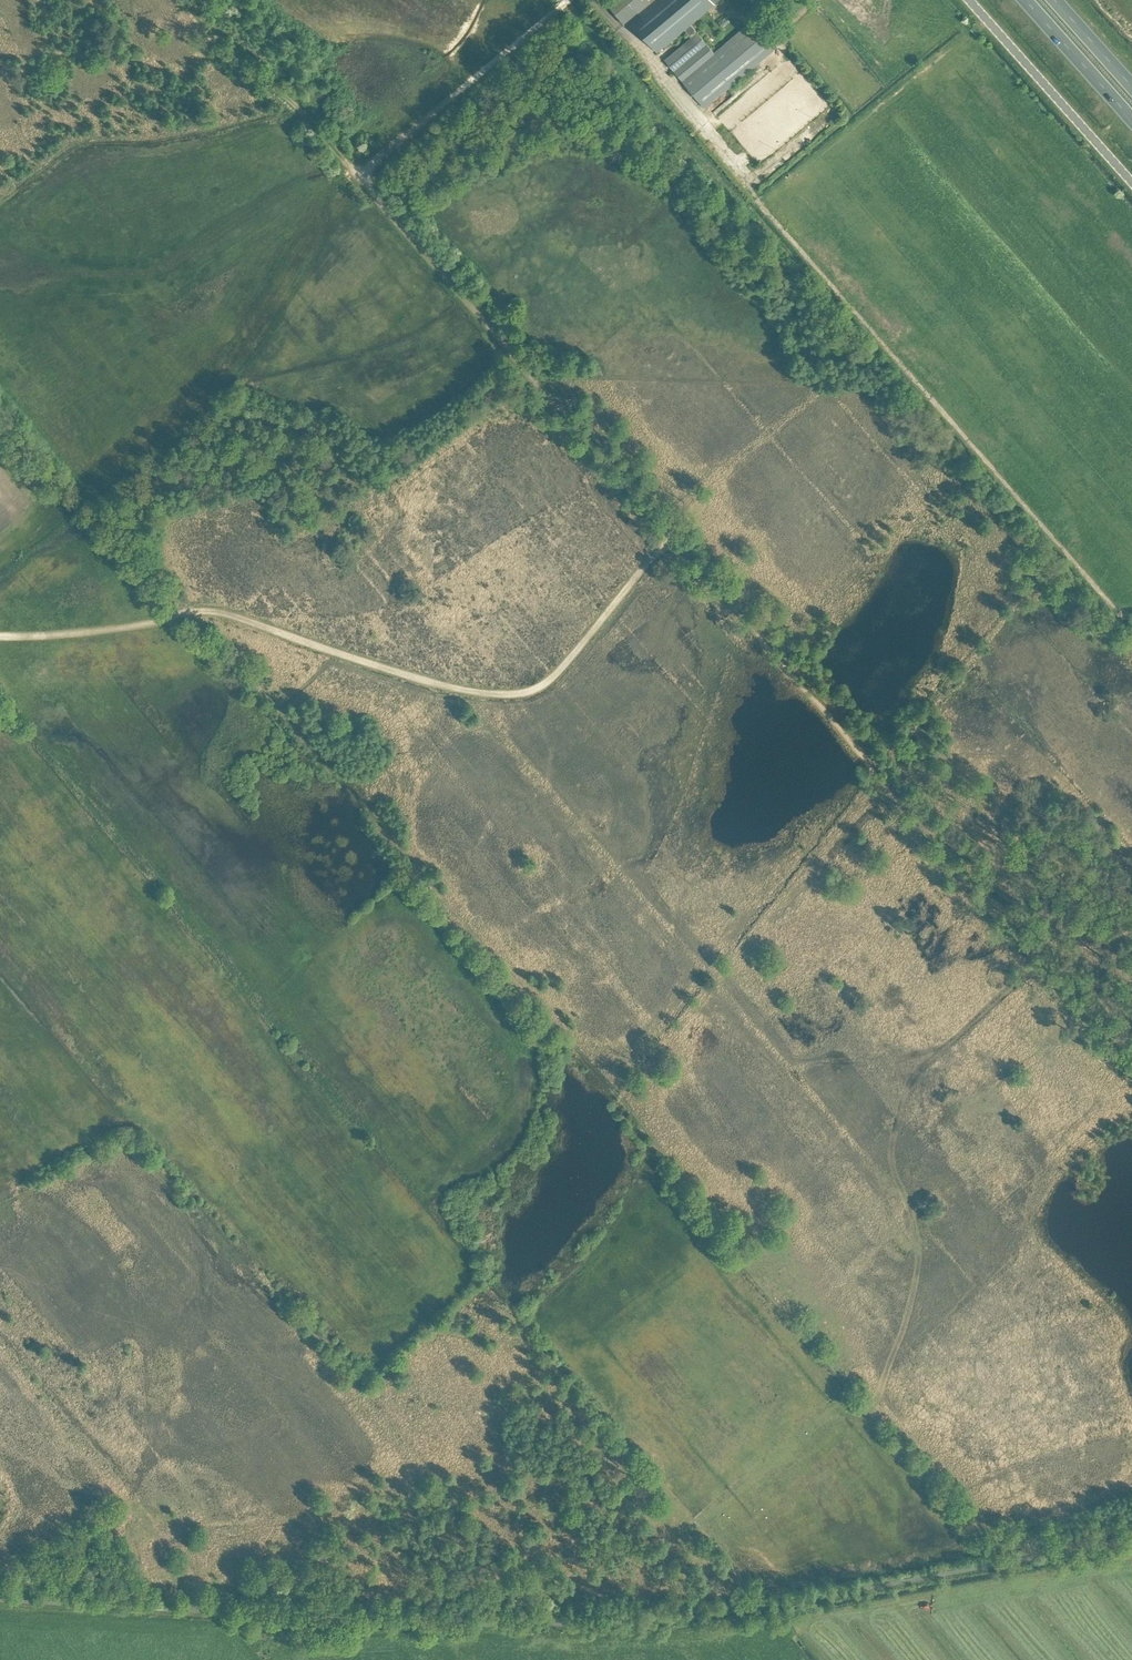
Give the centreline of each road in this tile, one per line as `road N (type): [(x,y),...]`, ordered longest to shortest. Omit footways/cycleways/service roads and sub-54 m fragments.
road 1 (track): [(0,638),(71,636),(209,611),(458,690),(527,693),(561,673),(667,531)]
road 2 (track): [(667,531),(1131,1070)]
road 3 (track): [(360,179),(667,531)]
road 4 (track): [(360,179),(568,0)]
road 5 (track): [(188,0),(304,111),(360,179)]
road 6 (unclassified): [(1131,186),(967,0)]
road 7 (trunk): [(1026,0),(1131,119)]

